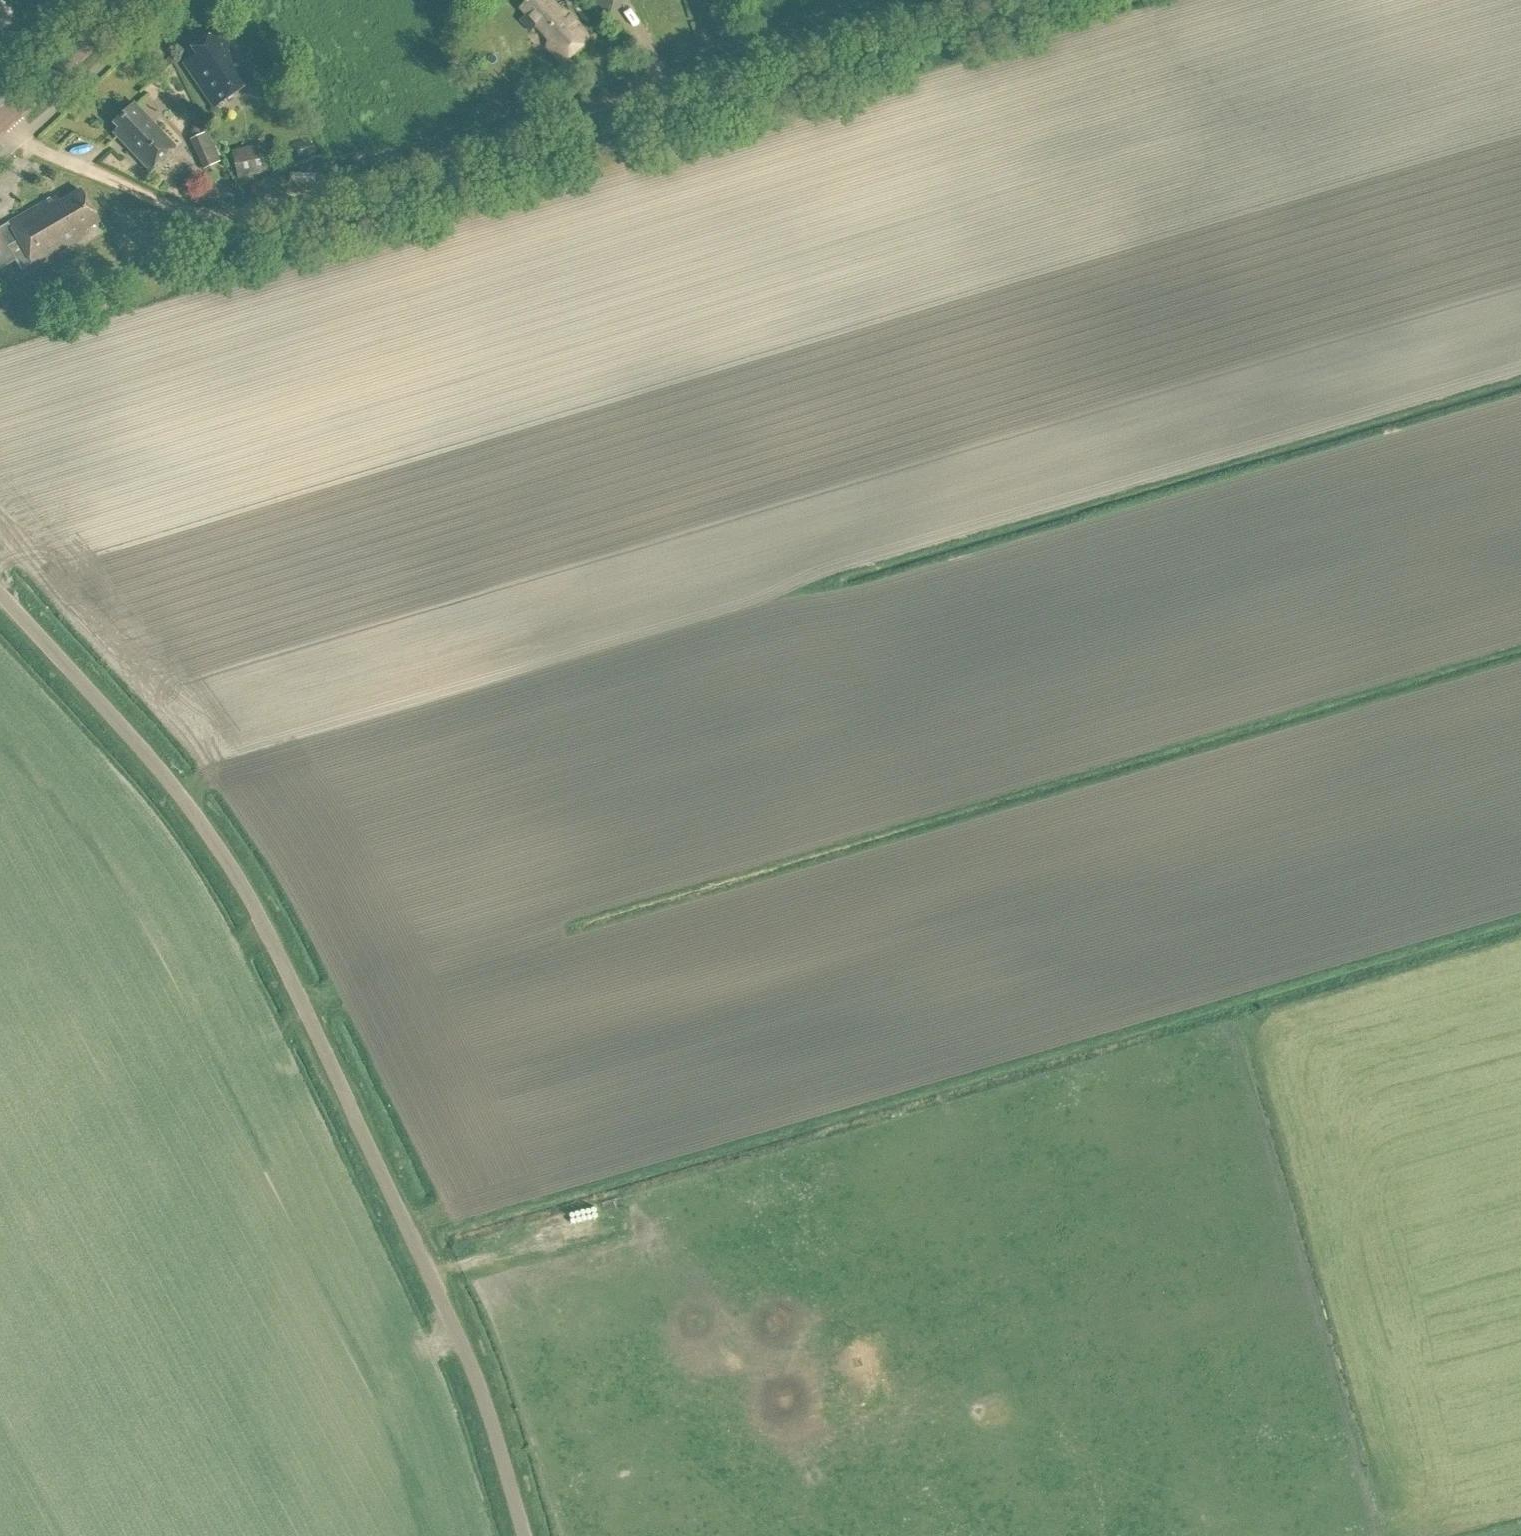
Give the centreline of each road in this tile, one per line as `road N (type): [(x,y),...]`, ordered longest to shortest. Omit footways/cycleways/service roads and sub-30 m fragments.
road 1 (unclassified): [(525,1535),(473,1372),(252,904),(163,777),(0,596)]
road 2 (track): [(16,144),(190,214),(297,195),(675,85)]
road 3 (tertiary): [(0,122),(131,0)]

